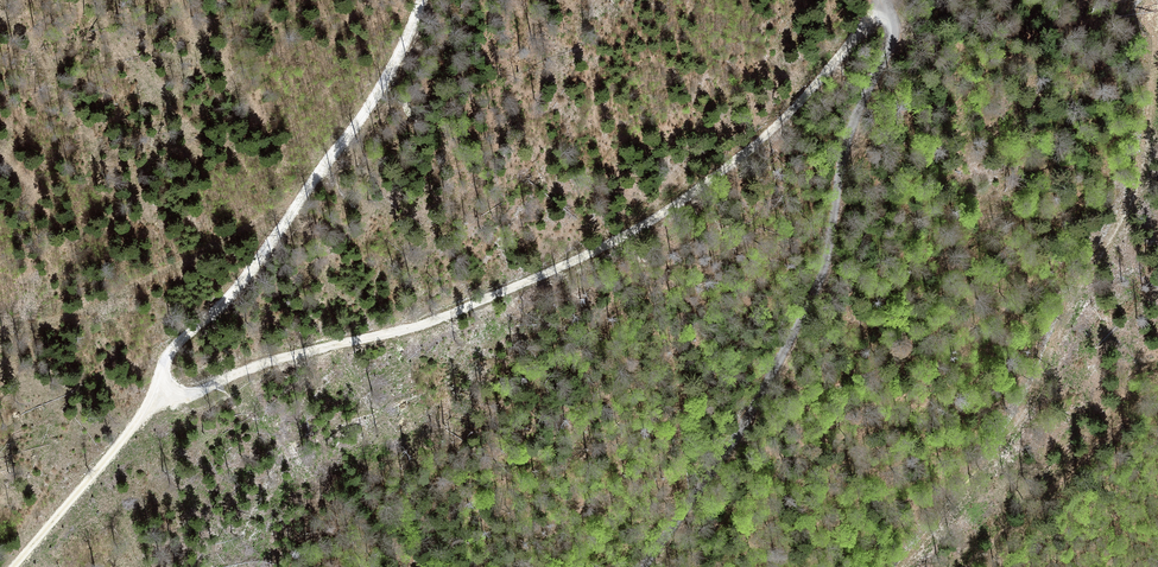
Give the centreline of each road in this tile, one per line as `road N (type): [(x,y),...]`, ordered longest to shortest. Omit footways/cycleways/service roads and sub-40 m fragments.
road 1 (track): [(422,0),(397,60),(352,133),(249,275),(165,360),(164,389),(202,391),(277,359),(457,313),(588,254),(710,181),(813,88),(865,25),(887,17)]
road 2 (unclassified): [(644,566),(759,399),(815,291),(841,156),(880,64)]
road 3 (track): [(1157,76),(1136,194),(1074,295),(1026,411),(904,566)]
road 4 (track): [(0,336),(112,301),(309,192)]
road 5 (track): [(12,566),(164,389)]

